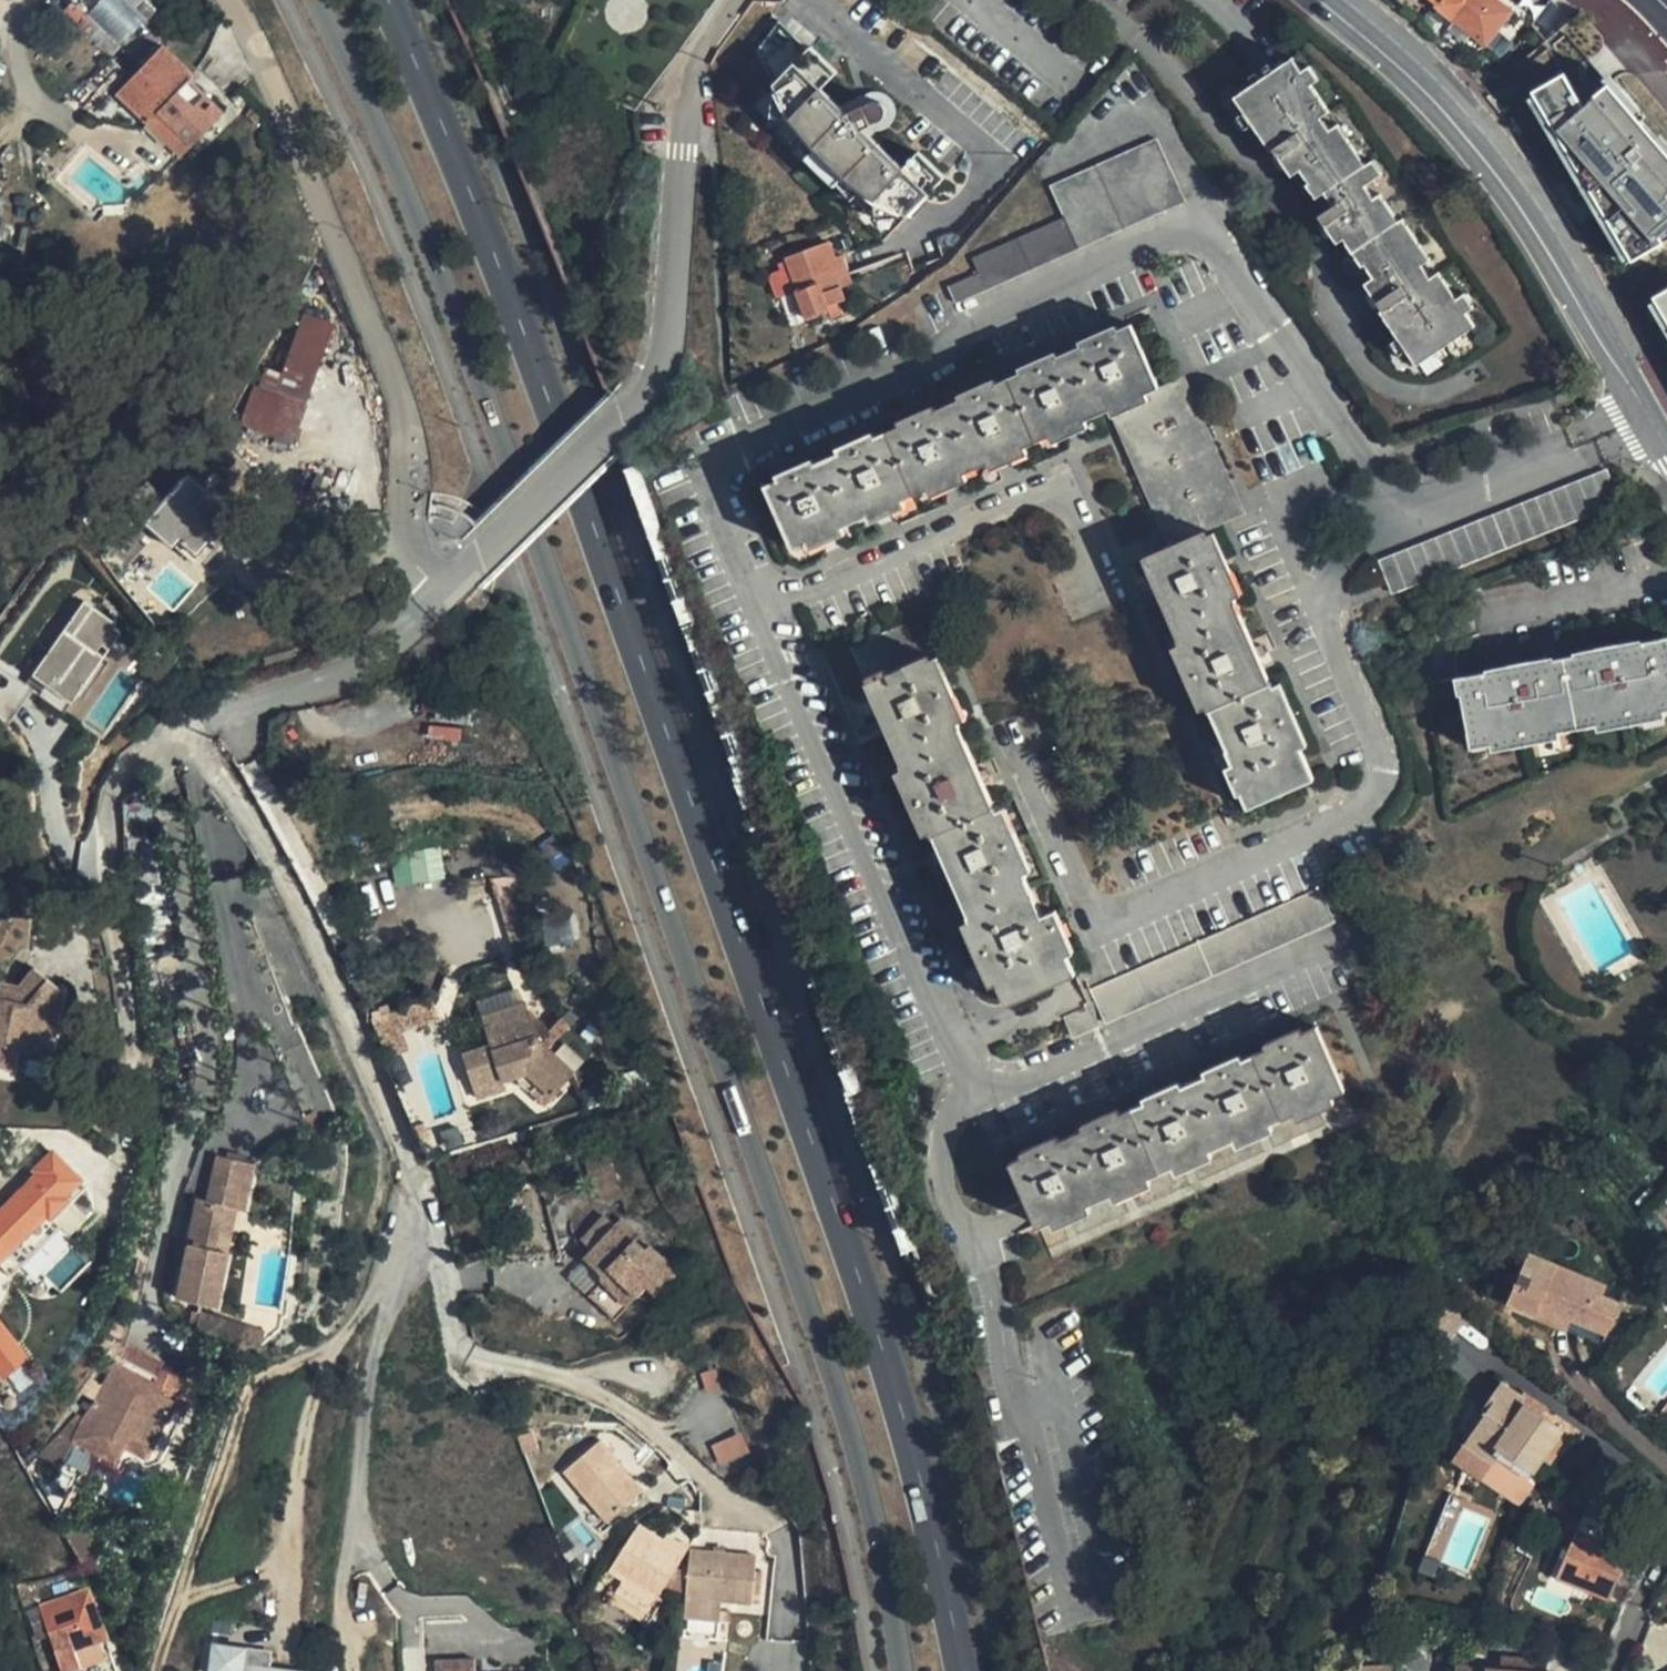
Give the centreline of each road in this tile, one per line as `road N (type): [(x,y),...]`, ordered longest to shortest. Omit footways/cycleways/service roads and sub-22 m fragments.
road 1 (primary): [(314,0),(464,342),(827,1362),(891,1670)]
road 2 (primary): [(960,1670),(884,1357),(584,500),(393,0)]
road 3 (residential): [(195,733),(410,1136),(450,1328),(476,1356),(624,1403),(723,1491),(772,1522),(788,1589)]
road 4 (residential): [(736,0),(689,67),(671,344),(659,385),(439,599)]
road 5 (residential): [(439,599),(414,562),(402,400),(232,0)]
road 6 (residential): [(1329,0),(1398,55),(1536,218),(1666,458)]
road 7 (residential): [(195,733),(198,808),(251,1028),(242,1126)]
road 8 (residential): [(439,599),(371,665),(195,733)]
road 9 (residential): [(195,733),(130,758),(113,777),(102,865)]
road 10 (residential): [(1666,1562),(1612,1670)]

